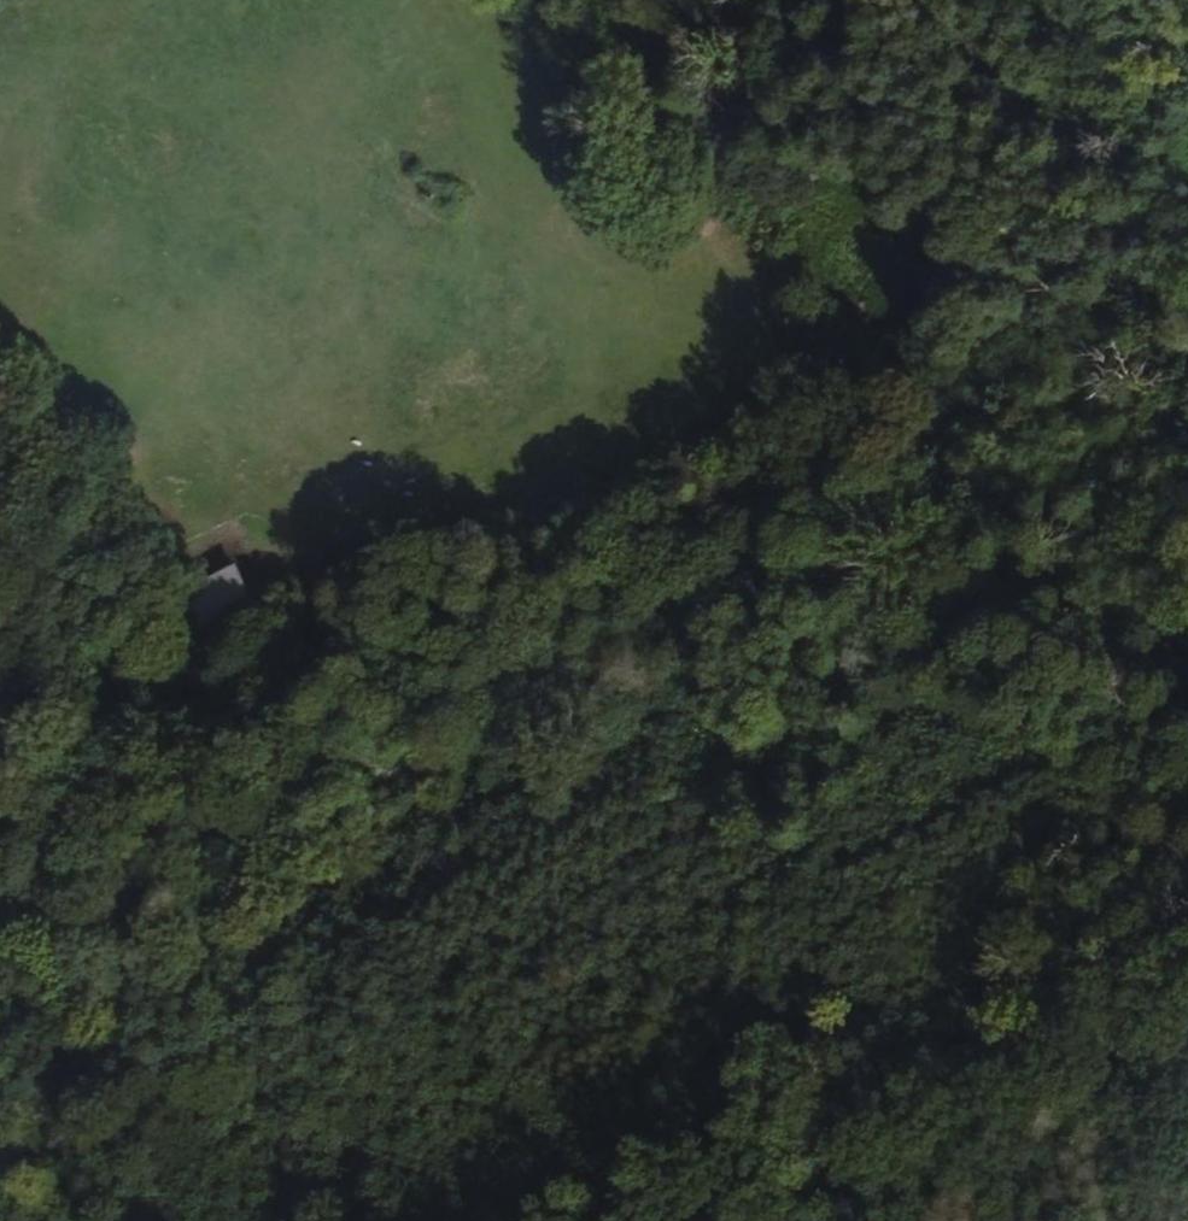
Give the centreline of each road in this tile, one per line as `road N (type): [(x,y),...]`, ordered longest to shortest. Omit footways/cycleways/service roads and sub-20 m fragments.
road 1 (track): [(1110,188),(1044,131),(926,0)]

